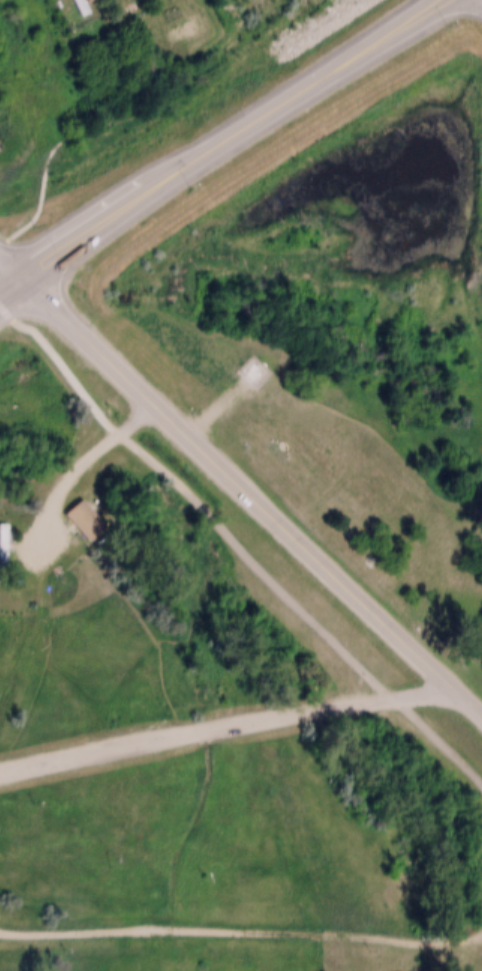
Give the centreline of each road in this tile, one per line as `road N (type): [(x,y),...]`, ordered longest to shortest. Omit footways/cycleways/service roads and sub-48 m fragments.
road 1 (tertiary): [(481,711),(22,271)]
road 2 (track): [(0,929),(357,930),(454,940),(481,932)]
road 3 (residential): [(0,768),(453,684)]
road 4 (primary): [(148,184),(410,0)]
road 5 (track): [(28,538),(29,611),(0,690)]
road 6 (primary): [(22,271),(148,184)]

